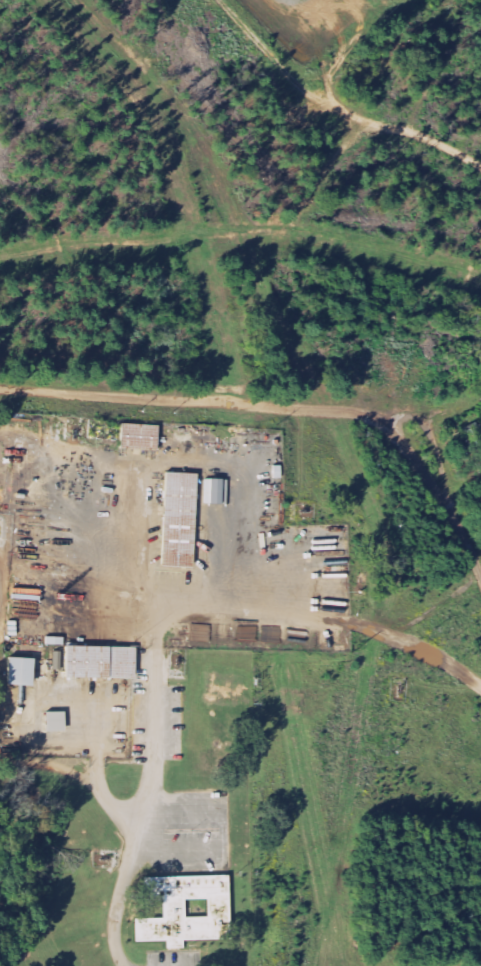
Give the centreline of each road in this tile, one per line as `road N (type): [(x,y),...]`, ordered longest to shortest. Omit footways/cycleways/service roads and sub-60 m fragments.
road 1 (residential): [(480,579),(436,492),(398,441),(369,418),(0,390)]

